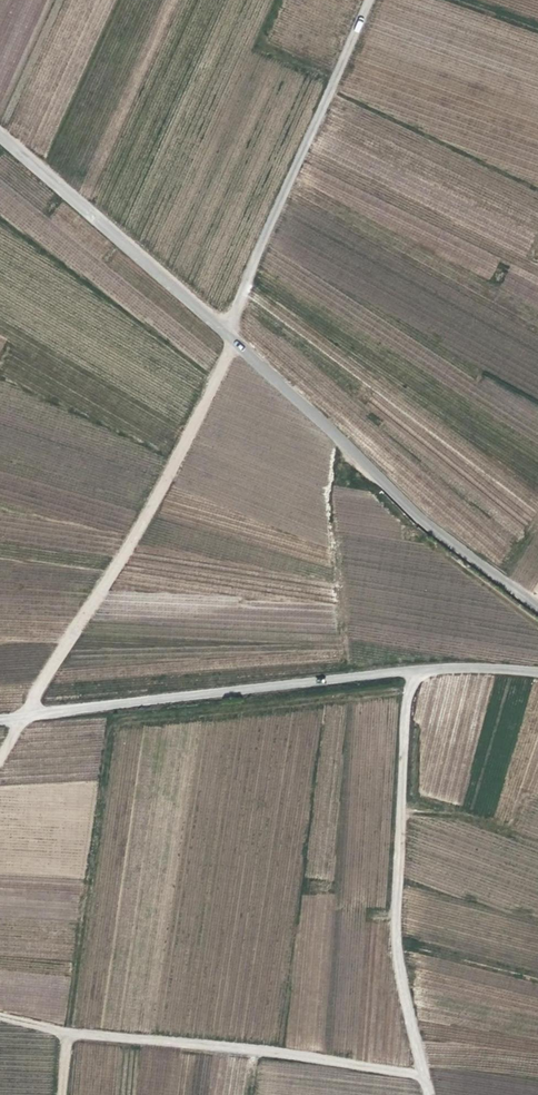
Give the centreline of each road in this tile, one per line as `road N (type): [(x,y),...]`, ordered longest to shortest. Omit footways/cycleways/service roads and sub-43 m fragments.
road 1 (track): [(0,754),(189,442),(368,0)]
road 2 (unclassified): [(537,613),(454,548),(231,337),(0,138)]
road 3 (unclassified): [(0,717),(394,671),(537,670)]
road 4 (track): [(430,1094),(396,934),(409,693),(426,669)]
road 5 (track): [(0,1020),(68,1037),(424,1071)]

